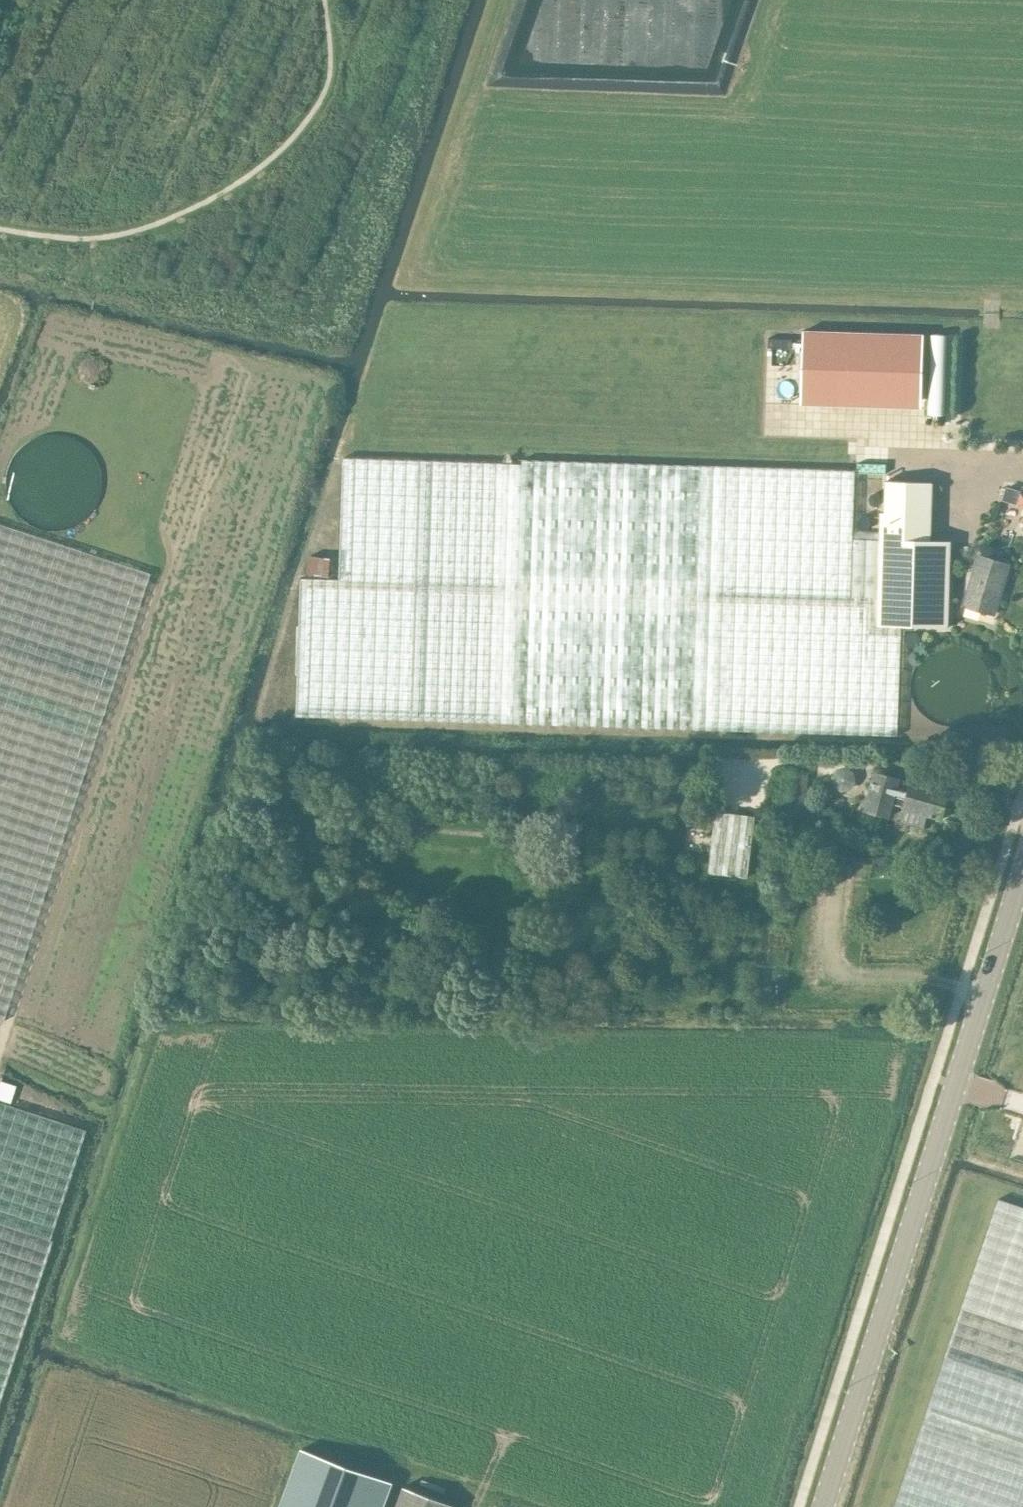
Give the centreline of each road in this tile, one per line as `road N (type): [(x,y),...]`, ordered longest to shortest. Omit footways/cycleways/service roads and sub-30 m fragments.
road 1 (tertiary): [(826,1506),(1022,880)]

